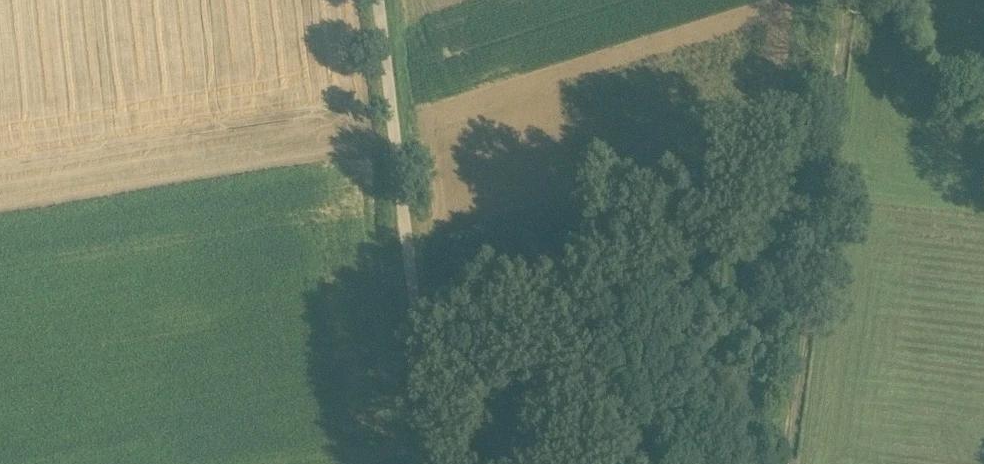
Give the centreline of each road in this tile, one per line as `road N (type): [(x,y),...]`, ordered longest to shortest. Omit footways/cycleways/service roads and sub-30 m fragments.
road 1 (track): [(851,0),(791,463)]
road 2 (unclassified): [(435,463),(379,0)]

